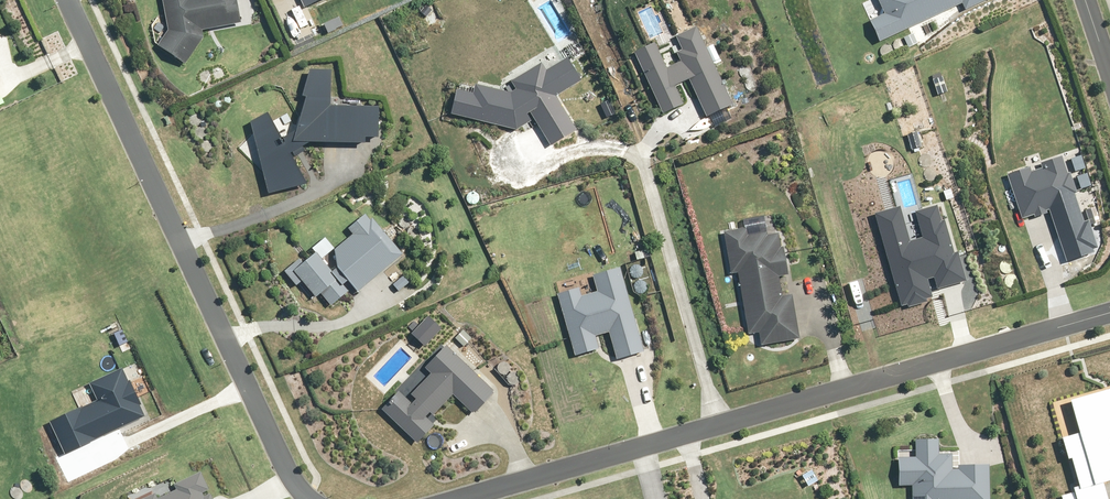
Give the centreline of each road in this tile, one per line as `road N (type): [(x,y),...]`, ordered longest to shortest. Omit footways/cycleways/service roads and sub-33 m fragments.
road 1 (residential): [(1109,312),(458,498)]
road 2 (residential): [(307,498),(63,0)]

